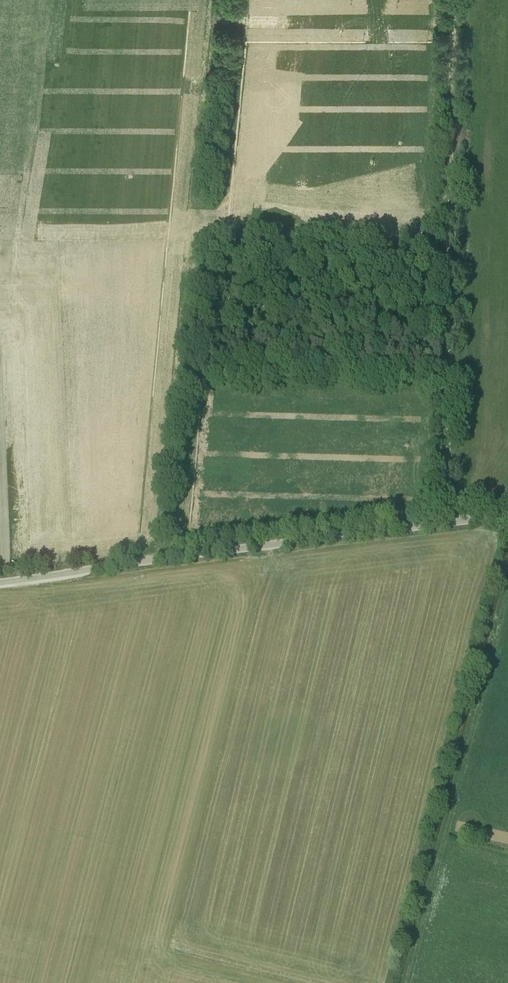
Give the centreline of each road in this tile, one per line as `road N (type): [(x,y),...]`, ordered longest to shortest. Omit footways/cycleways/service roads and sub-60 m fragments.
road 1 (track): [(455,0),(447,522)]
road 2 (unclassified): [(0,583),(507,515)]

